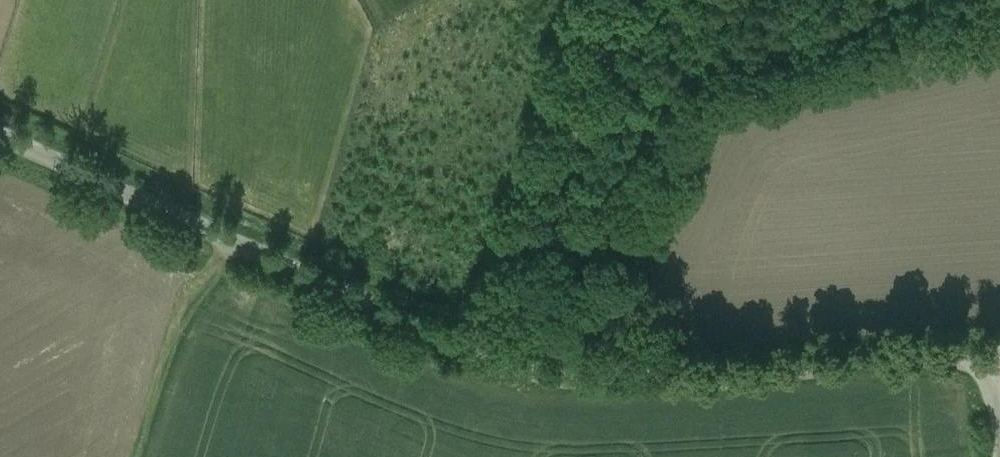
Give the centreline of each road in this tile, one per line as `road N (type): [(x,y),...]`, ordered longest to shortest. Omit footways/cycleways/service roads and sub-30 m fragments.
road 1 (unclassified): [(0,136),(527,370),(670,375),(997,350)]
road 2 (track): [(134,456),(191,285),(236,246)]

